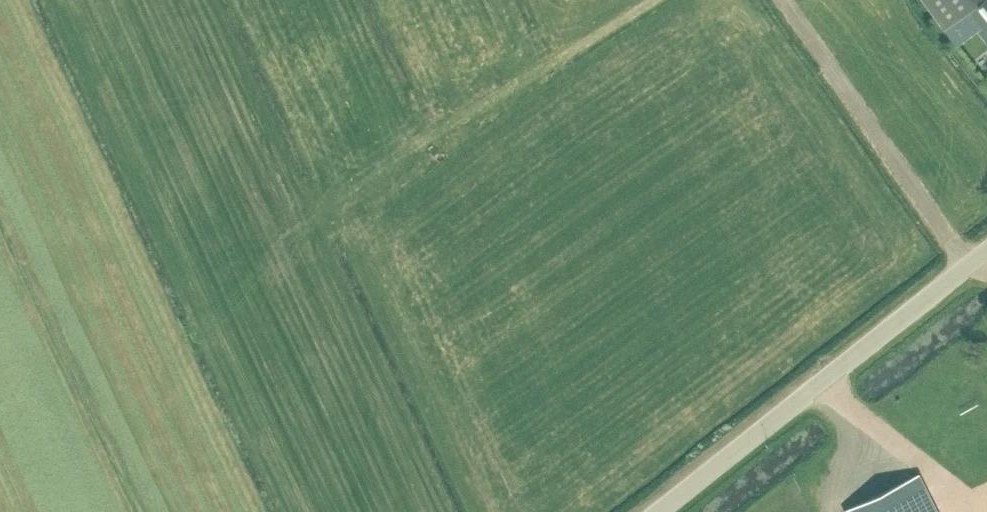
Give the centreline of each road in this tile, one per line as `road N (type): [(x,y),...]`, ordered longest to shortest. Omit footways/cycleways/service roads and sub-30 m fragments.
road 1 (unclassified): [(659,511),(986,252)]

